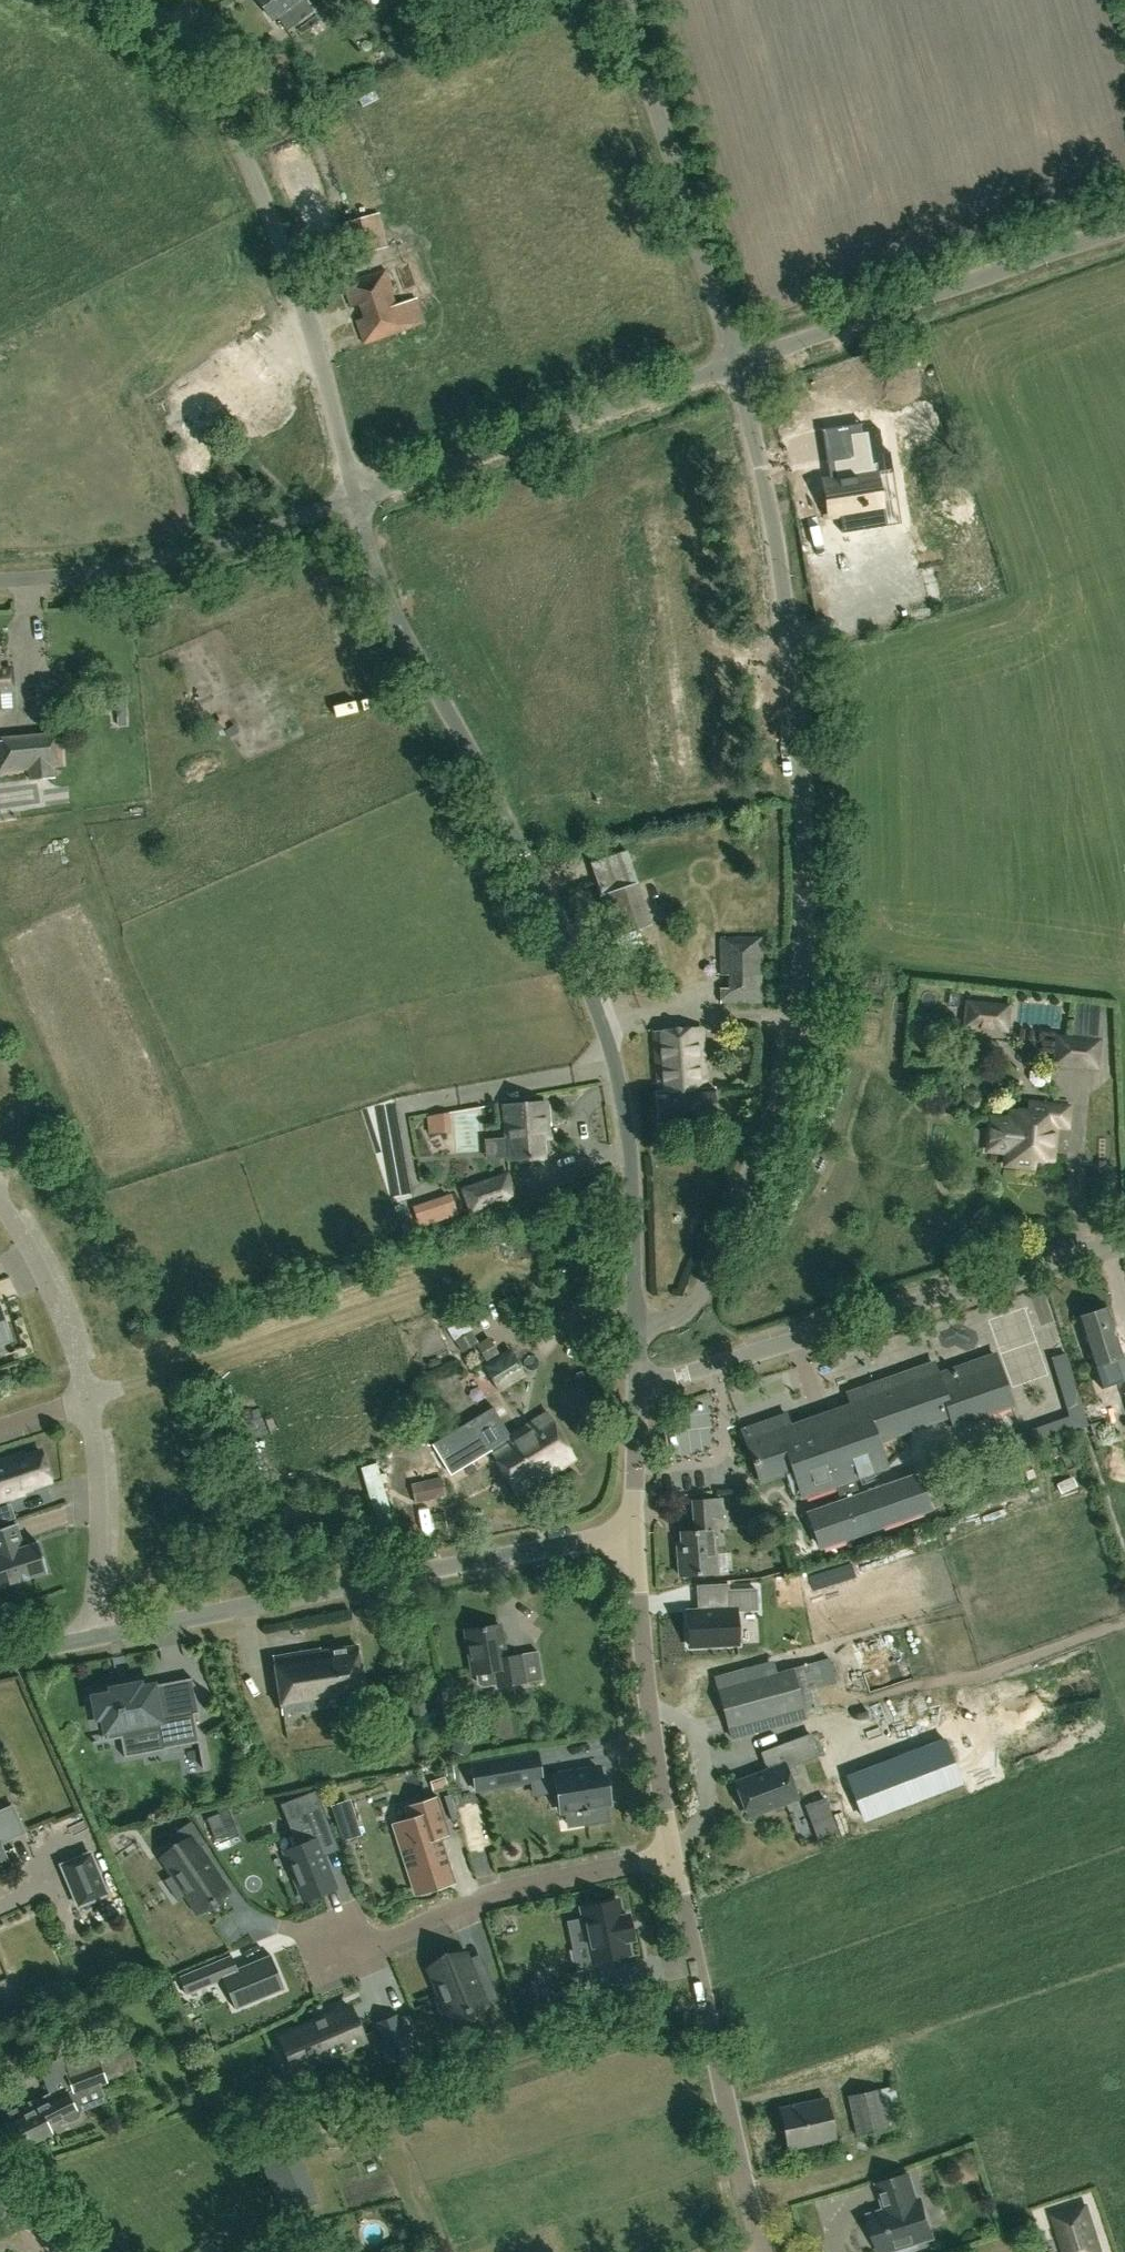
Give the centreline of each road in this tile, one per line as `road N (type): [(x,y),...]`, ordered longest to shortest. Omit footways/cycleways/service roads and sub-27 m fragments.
road 1 (unclassified): [(637,1328),(669,1324),(698,1298),(769,1124),(797,1020),(804,849),(787,612),(737,365)]
road 2 (unclassified): [(637,1328),(630,1161),(593,996),(383,591),(357,499)]
road 3 (unclassified): [(357,499),(318,343),(237,144),(175,30),(138,0)]
road 4 (residential): [(90,1637),(633,1536)]
road 5 (unclassified): [(1124,1238),(637,1389)]
road 6 (residential): [(672,1857),(487,1893),(355,1952),(280,1925)]
road 7 (unclassified): [(737,365),(1124,228)]
road 8 (residential): [(766,2251),(672,1857)]
road 9 (unclassified): [(357,499),(737,365)]
road 10 (unclassified): [(737,365),(625,0)]
road 11 (residential): [(0,579),(104,572),(203,550),(357,499)]
road 12 (residential): [(672,1857),(633,1536)]
road 13 (residential): [(90,1637),(100,1523),(89,1397)]
road 14 (residential): [(89,1397),(29,1244),(0,1205)]
road 15 (residential): [(633,1536),(637,1389)]

